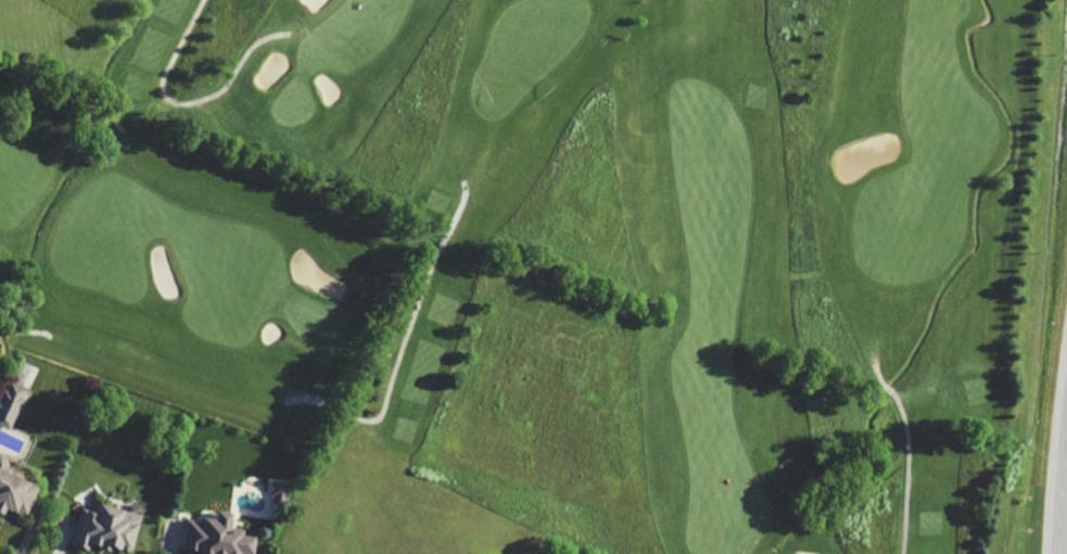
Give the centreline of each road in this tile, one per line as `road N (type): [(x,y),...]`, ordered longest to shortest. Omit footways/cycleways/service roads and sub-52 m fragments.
road 1 (trunk): [(1066,433),(1058,553)]

